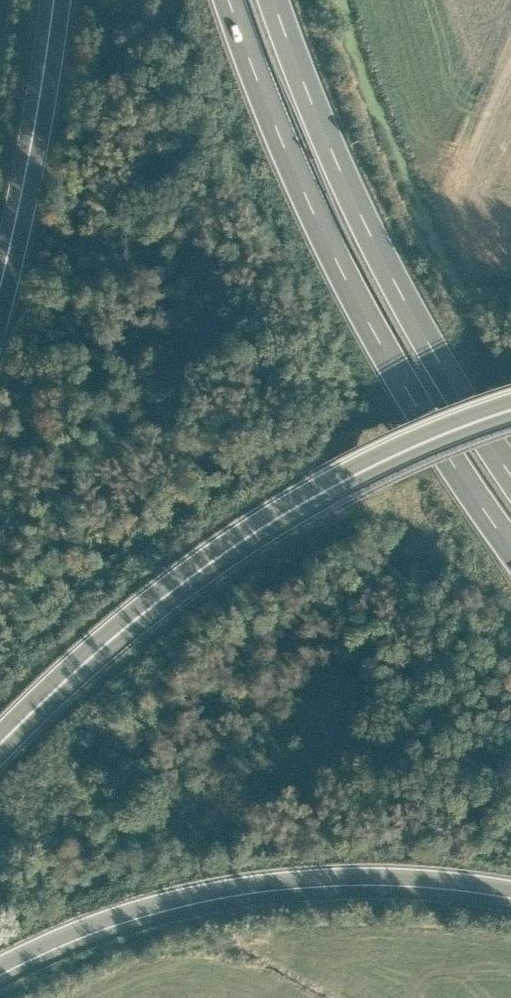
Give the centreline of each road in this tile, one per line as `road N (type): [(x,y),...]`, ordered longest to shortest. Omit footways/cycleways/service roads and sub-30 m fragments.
road 1 (motorway): [(0,747),(183,580),(357,477),(510,412)]
road 2 (motorway): [(229,0),(309,207),(359,305),(510,544)]
road 3 (motorway): [(510,476),(449,382),(354,195),(275,0)]
road 4 (motorway): [(0,971),(155,908),(237,892),(442,884),(510,891)]
road 5 (motorway): [(63,0),(46,118),(0,310)]

